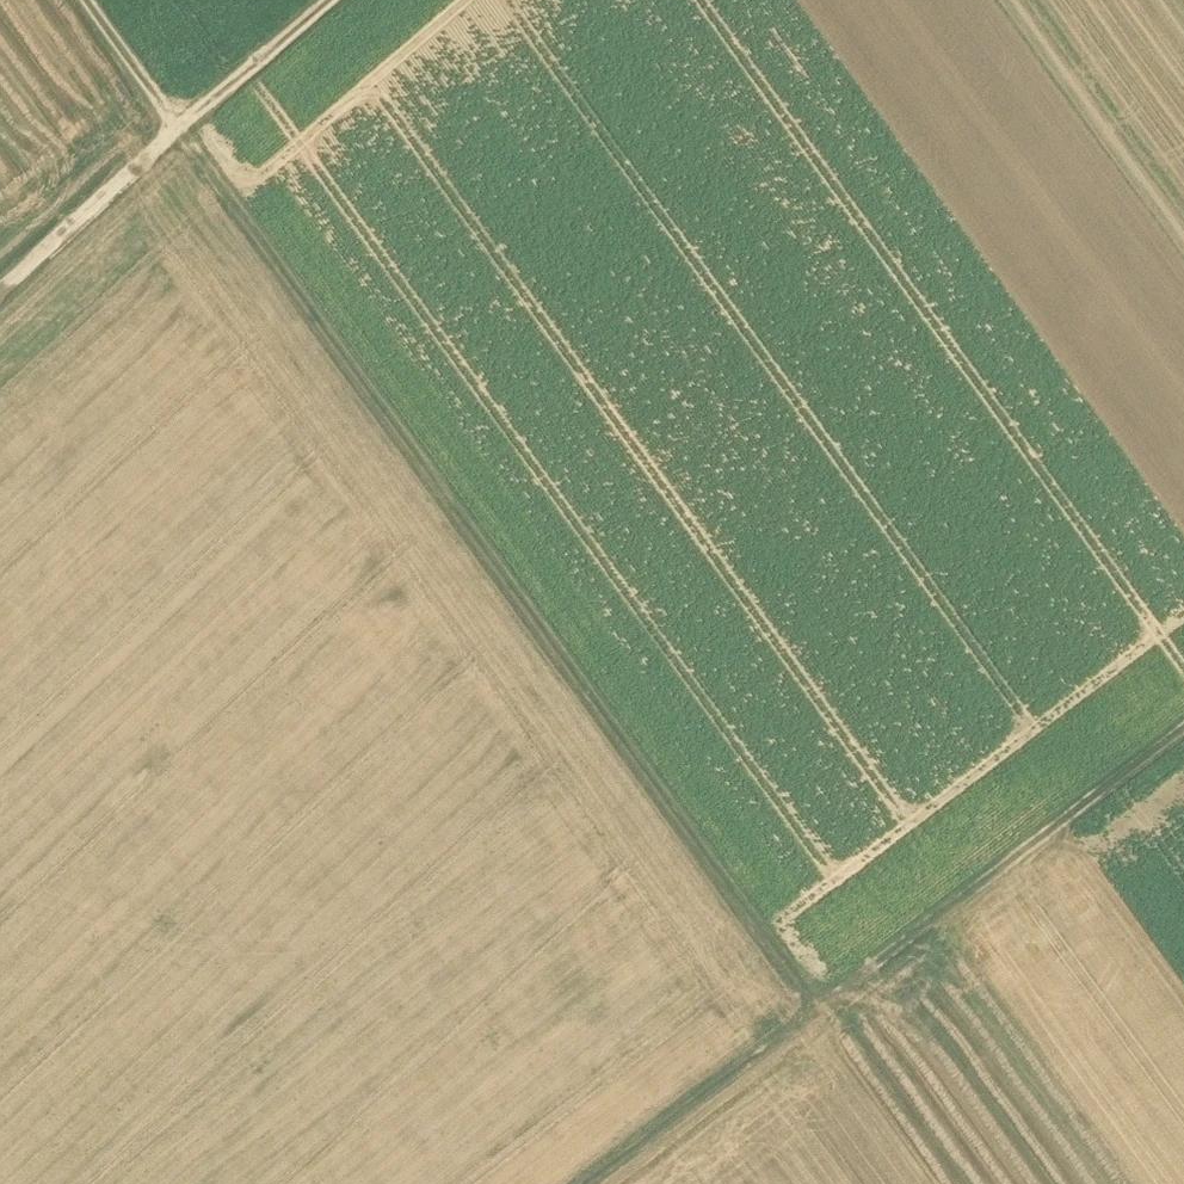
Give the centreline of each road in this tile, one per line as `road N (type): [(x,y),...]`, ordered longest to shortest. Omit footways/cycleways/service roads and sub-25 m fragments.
road 1 (track): [(86,0),(817,1012)]
road 2 (track): [(817,1012),(1183,733)]
road 3 (track): [(0,292),(330,0)]
road 4 (track): [(817,1012),(597,1183)]

